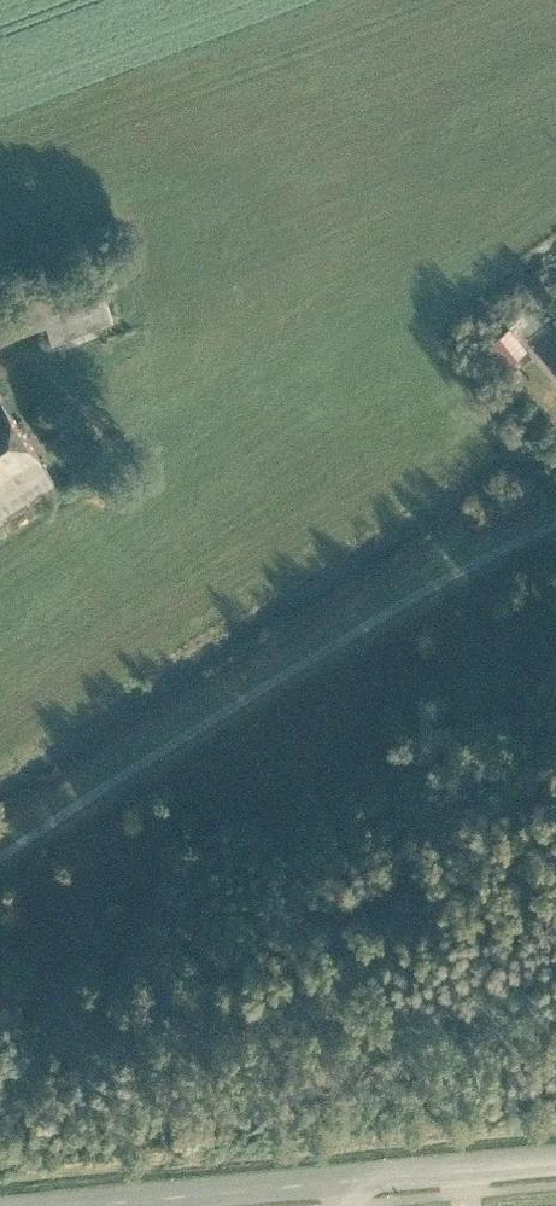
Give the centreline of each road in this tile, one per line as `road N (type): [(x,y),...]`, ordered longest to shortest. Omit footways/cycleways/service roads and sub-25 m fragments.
road 1 (residential): [(42,1205),(346,1179)]
road 2 (residential): [(346,1179),(555,1159)]

